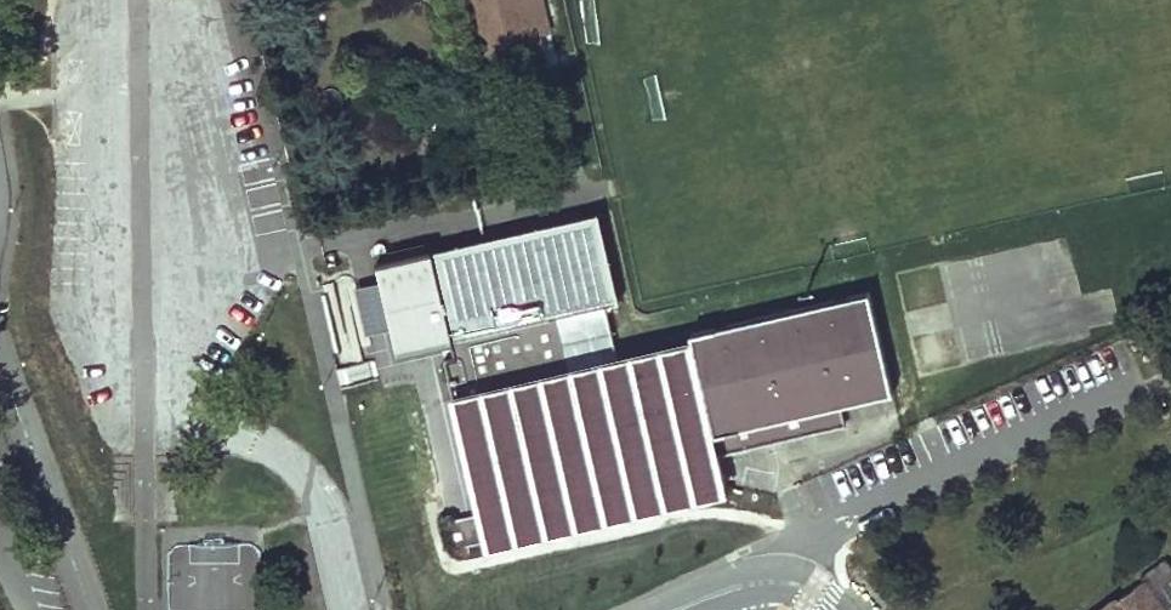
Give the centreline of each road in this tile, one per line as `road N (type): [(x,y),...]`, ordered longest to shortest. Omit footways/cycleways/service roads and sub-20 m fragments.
road 1 (residential): [(678,609),(773,580),(811,590),(834,609)]

